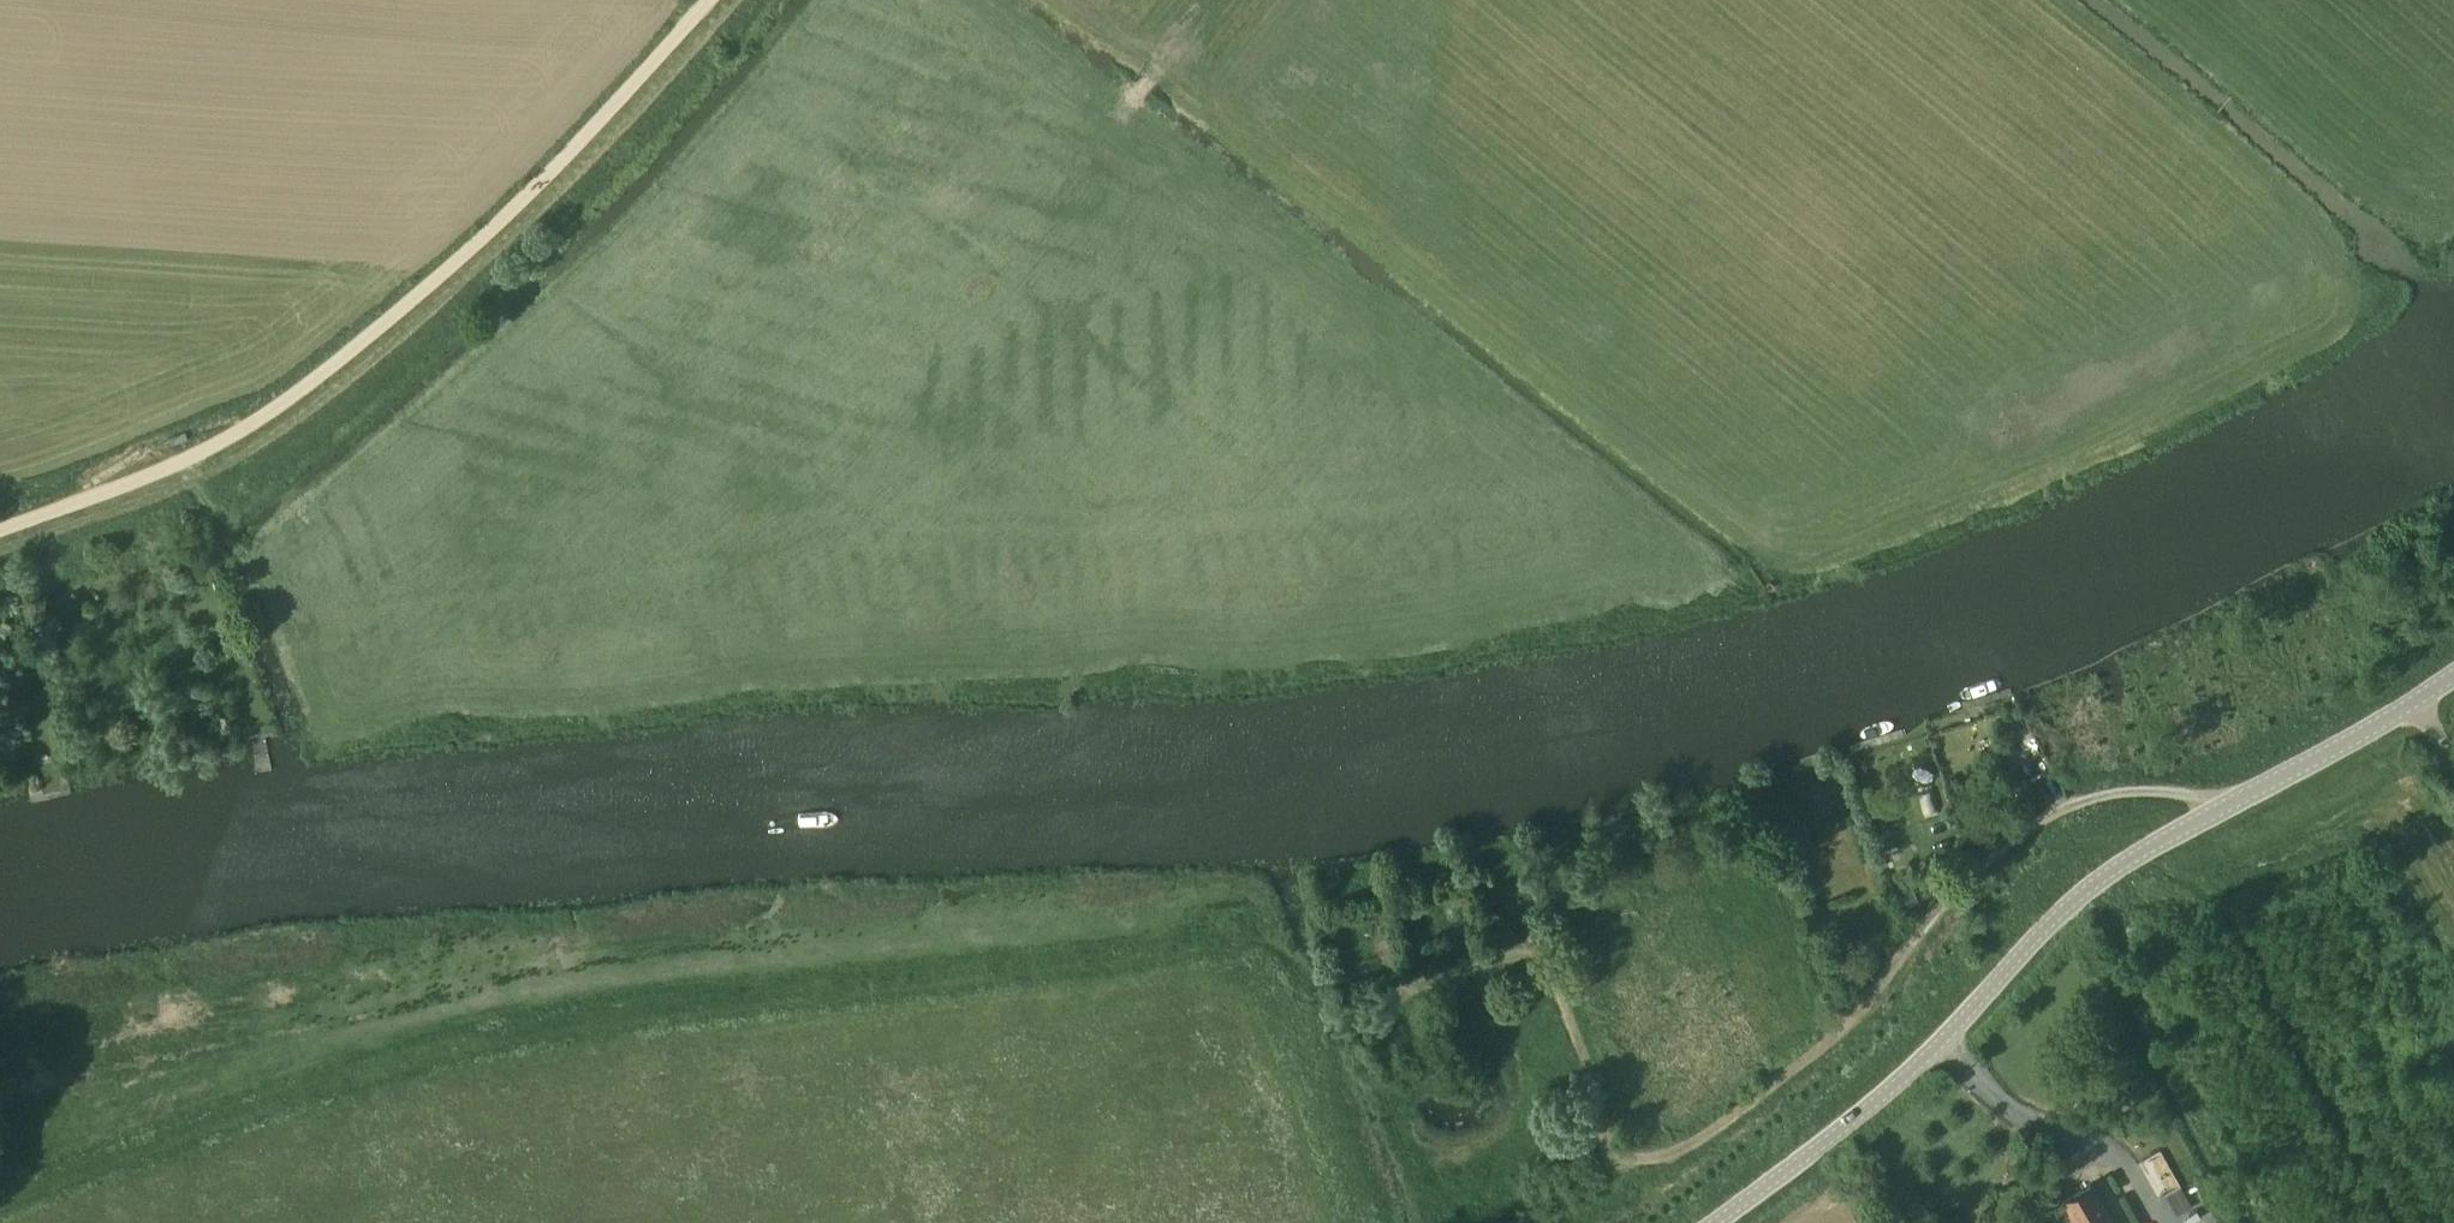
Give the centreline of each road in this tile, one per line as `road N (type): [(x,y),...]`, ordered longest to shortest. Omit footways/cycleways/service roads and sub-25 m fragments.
road 1 (track): [(0,531),(175,465),(276,407),(518,203),(706,0)]
road 2 (unclassified): [(1718,1222),(1910,1074),(2078,896),(2412,704)]

